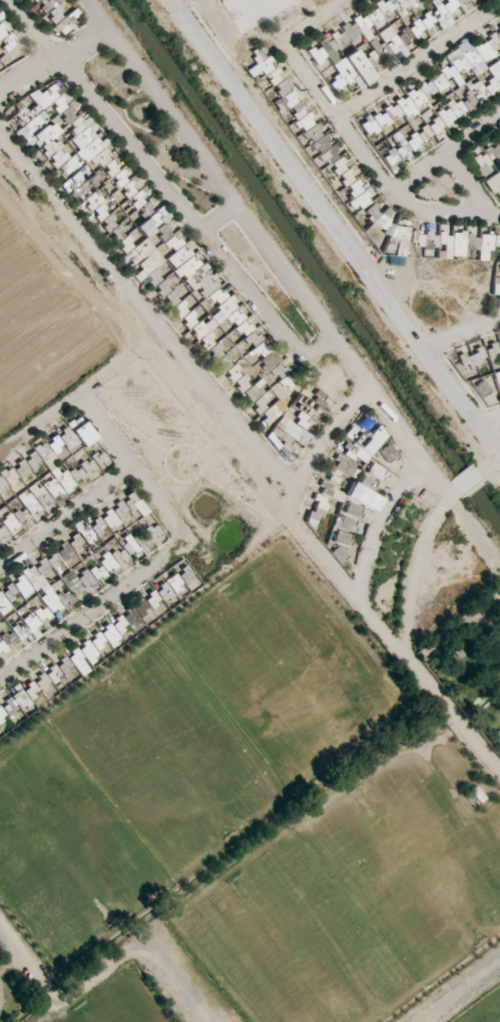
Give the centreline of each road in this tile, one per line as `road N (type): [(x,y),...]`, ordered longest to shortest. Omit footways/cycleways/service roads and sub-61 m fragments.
road 1 (residential): [(339,118),(499,8)]
road 2 (residential): [(395,193),(499,118)]

